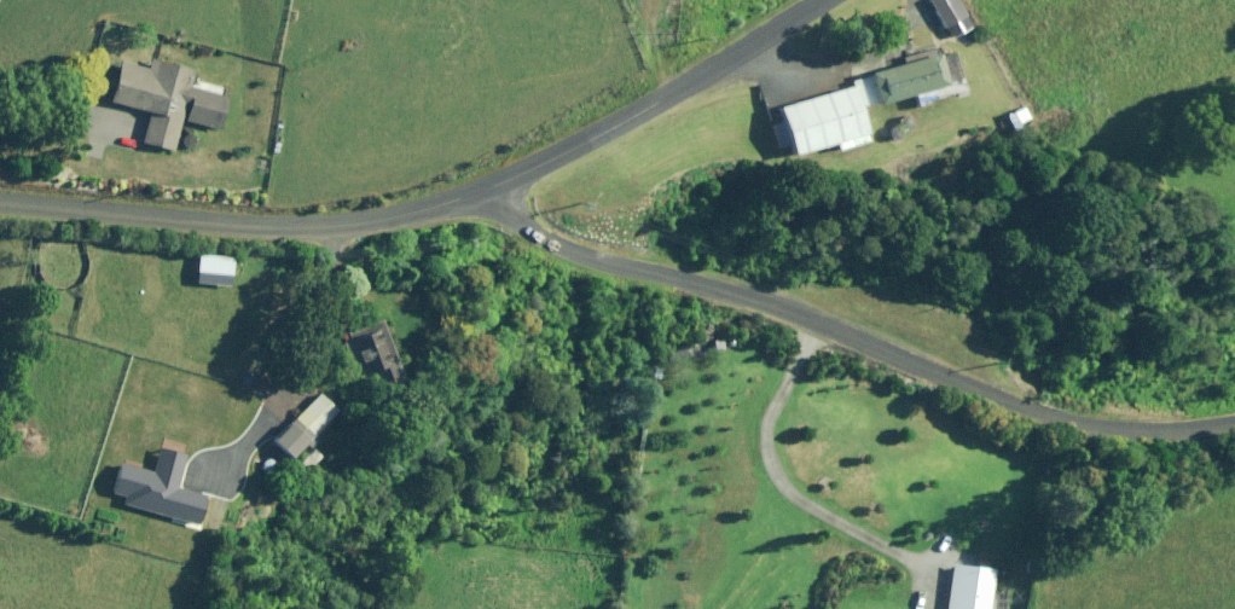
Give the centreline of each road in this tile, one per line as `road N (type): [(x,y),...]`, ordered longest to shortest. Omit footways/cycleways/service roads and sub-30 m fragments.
road 1 (unclassified): [(479,193),(558,245),(775,298),(987,399),(1139,436),(1234,422)]
road 2 (unclassified): [(479,193),(391,218),(319,227),(0,203)]
road 3 (unclassified): [(831,0),(657,104),(479,193)]

